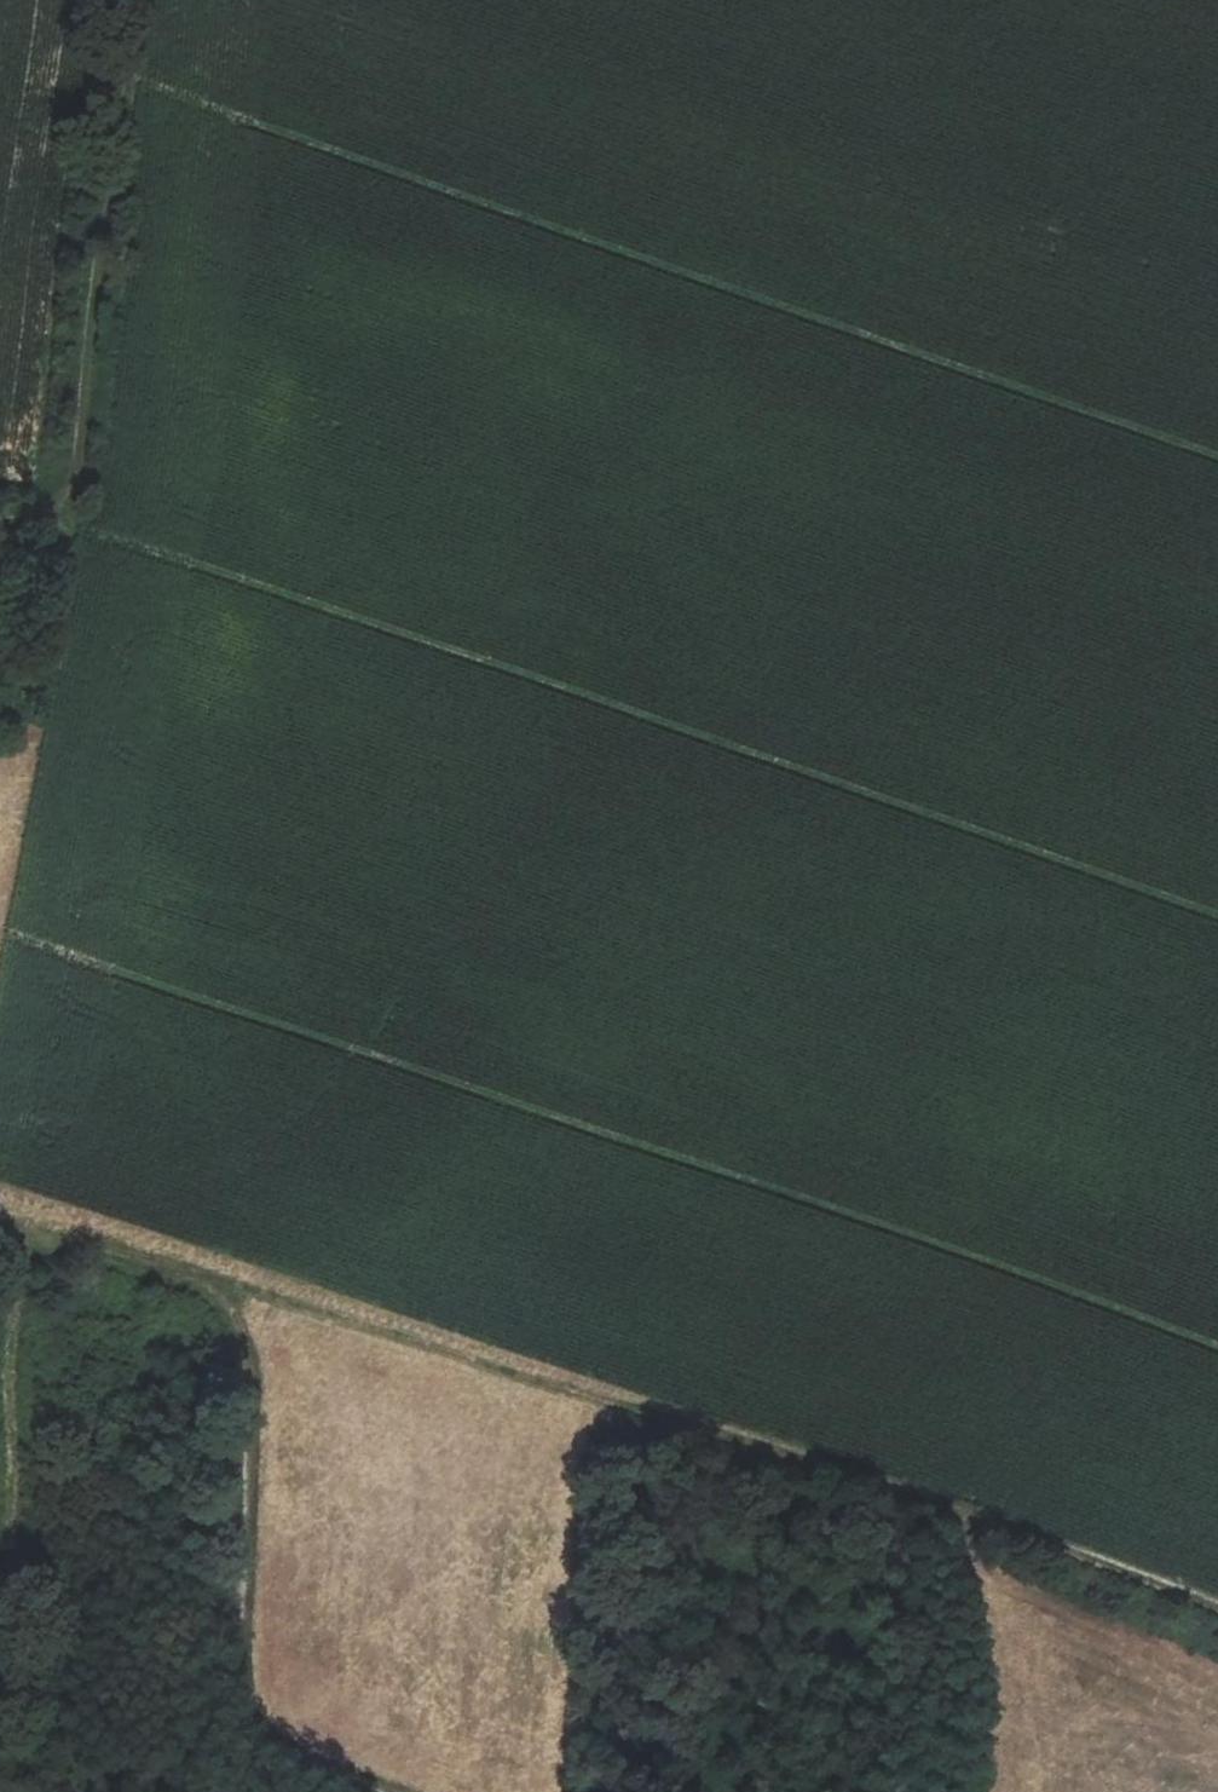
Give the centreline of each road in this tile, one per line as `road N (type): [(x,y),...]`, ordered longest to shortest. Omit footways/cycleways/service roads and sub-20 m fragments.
road 1 (track): [(384,1791),(270,1753),(230,1692),(240,1363),(222,1315),(195,1294),(0,1242)]
road 2 (track): [(128,0),(64,504),(0,517)]

